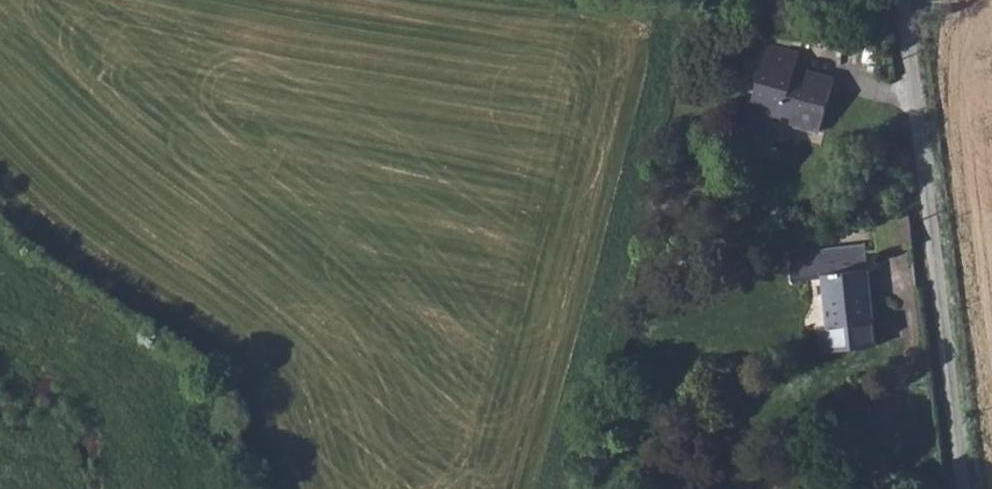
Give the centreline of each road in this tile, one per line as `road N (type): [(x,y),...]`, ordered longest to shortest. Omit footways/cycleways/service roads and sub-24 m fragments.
road 1 (residential): [(907,0),(964,488)]

